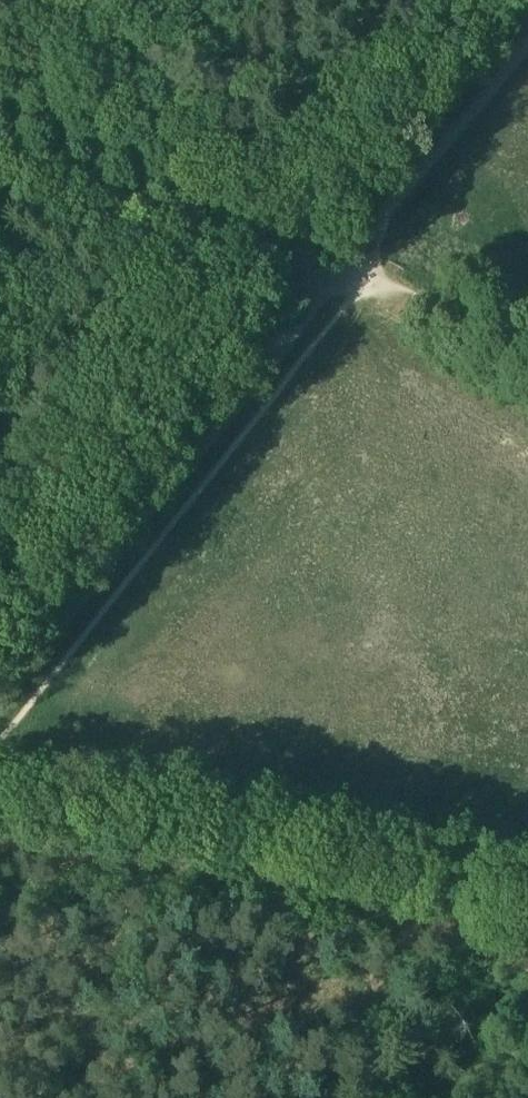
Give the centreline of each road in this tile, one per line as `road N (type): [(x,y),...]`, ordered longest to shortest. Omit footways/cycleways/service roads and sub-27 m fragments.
road 1 (unclassified): [(0,691),(340,277)]
road 2 (track): [(340,277),(527,53)]
road 3 (track): [(527,361),(360,288)]

